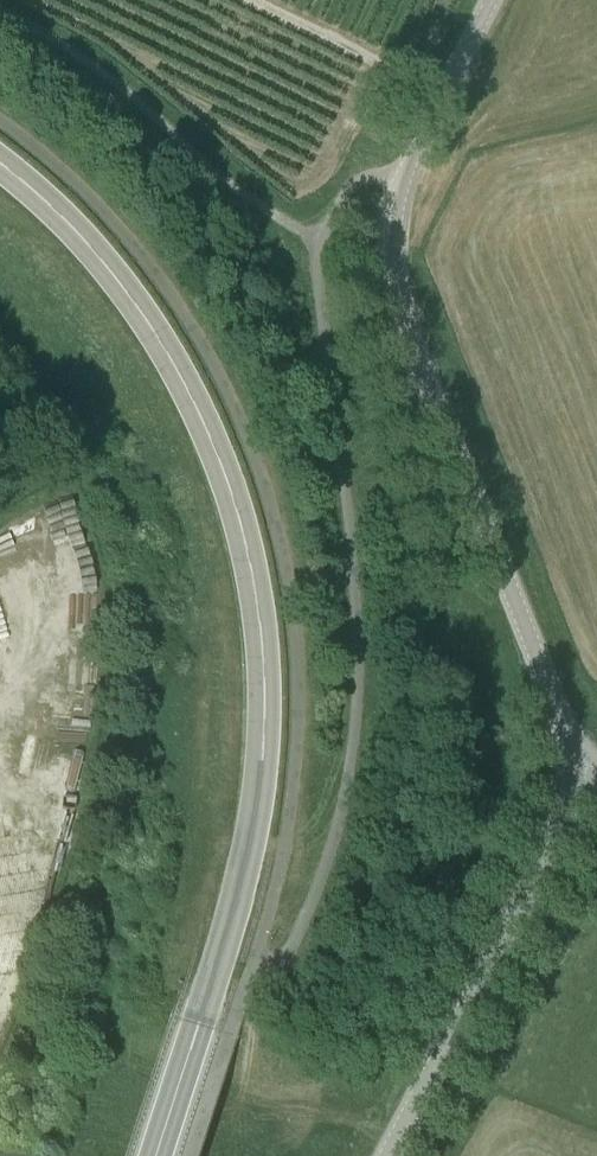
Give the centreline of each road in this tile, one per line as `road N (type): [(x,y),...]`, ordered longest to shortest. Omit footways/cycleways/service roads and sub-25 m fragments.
road 1 (tertiary): [(155,1155),(233,906),(261,786),(264,683),(251,571),(207,428),(168,354),(92,251),(0,163)]
road 2 (tertiary): [(578,768),(412,335),(394,262),(392,208),(401,181),(491,0)]
road 3 (tertiary): [(388,1155),(562,824),(578,768)]

